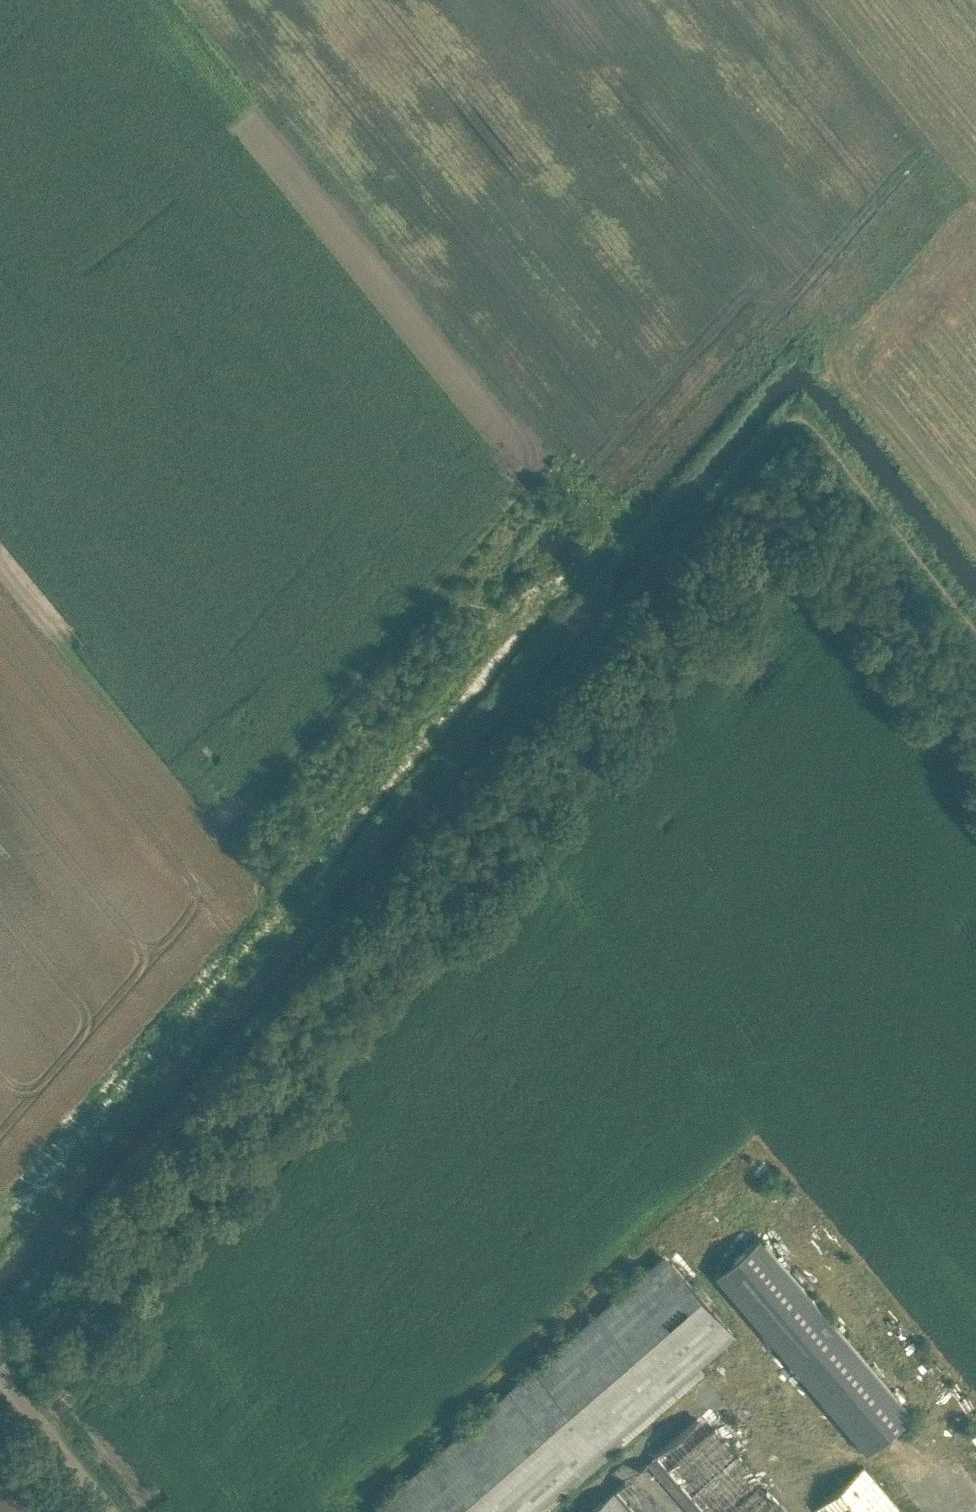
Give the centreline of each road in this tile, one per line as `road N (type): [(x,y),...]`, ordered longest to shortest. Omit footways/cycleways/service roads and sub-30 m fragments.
road 1 (tertiary): [(111,1511),(0,1372)]

